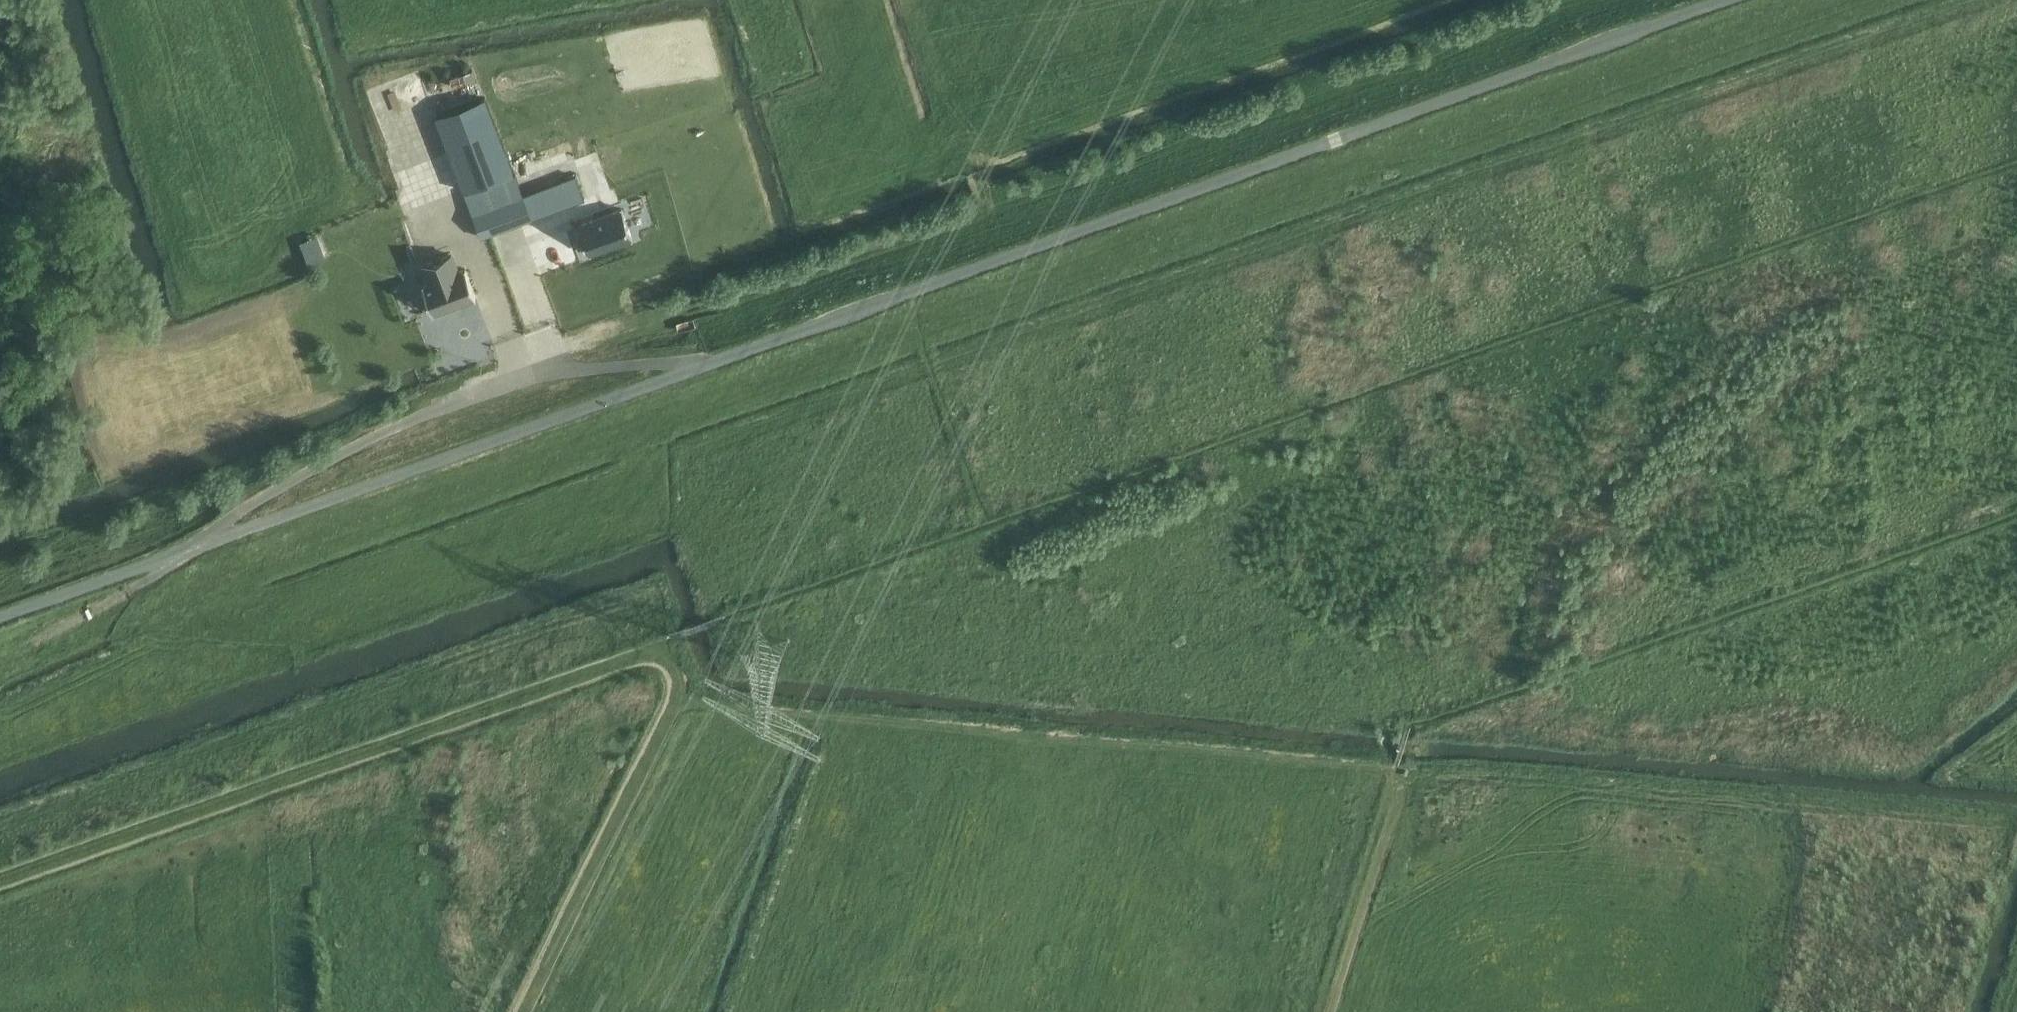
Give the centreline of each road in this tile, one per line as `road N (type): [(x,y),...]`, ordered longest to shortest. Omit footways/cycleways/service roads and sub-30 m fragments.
road 1 (unclassified): [(0,619),(1741,0)]
road 2 (track): [(1406,785),(1333,1011)]
road 3 (track): [(0,665),(144,592),(188,551)]

